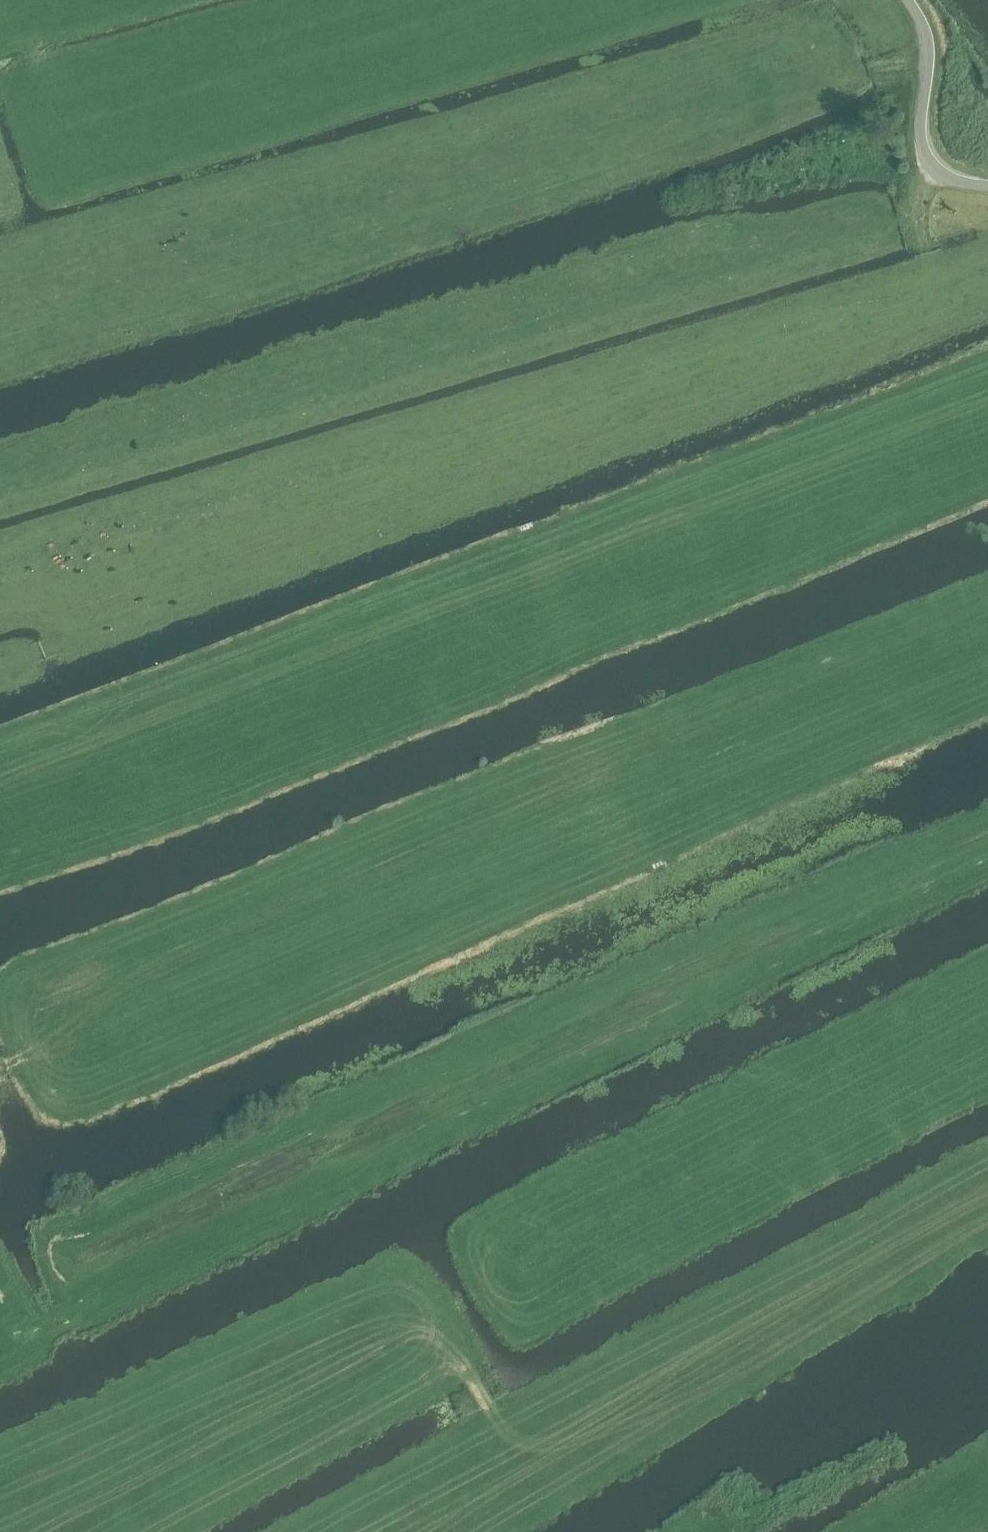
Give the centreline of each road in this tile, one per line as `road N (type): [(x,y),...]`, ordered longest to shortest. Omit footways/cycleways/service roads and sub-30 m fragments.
road 1 (unclassified): [(987,187),(938,173),(921,143),(926,39),(904,0)]
road 2 (track): [(725,129),(864,72),(926,60)]

